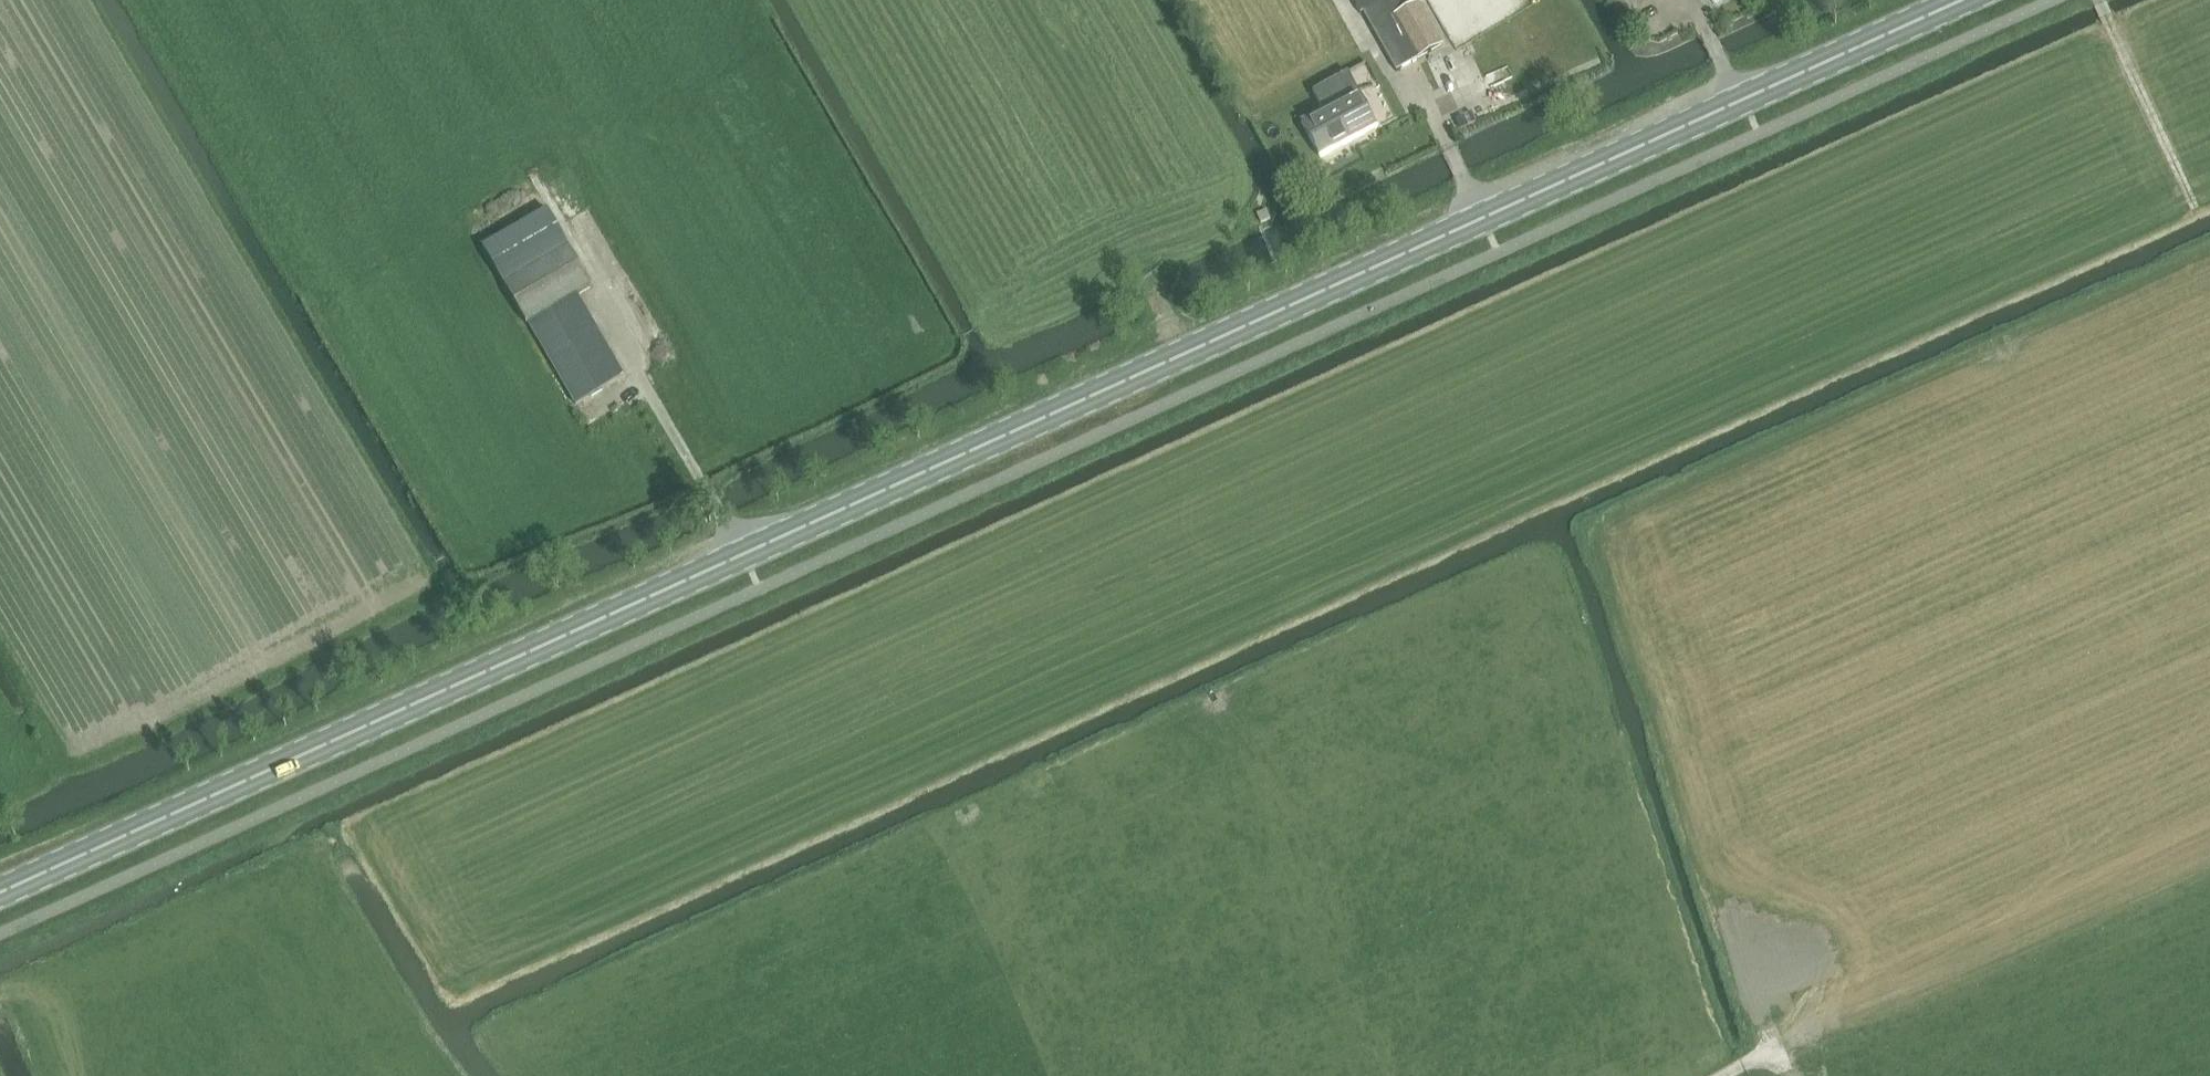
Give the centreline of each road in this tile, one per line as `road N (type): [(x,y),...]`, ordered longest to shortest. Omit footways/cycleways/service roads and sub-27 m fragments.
road 1 (secondary): [(0,892),(1962,0)]
road 2 (track): [(2197,206),(2099,0)]

